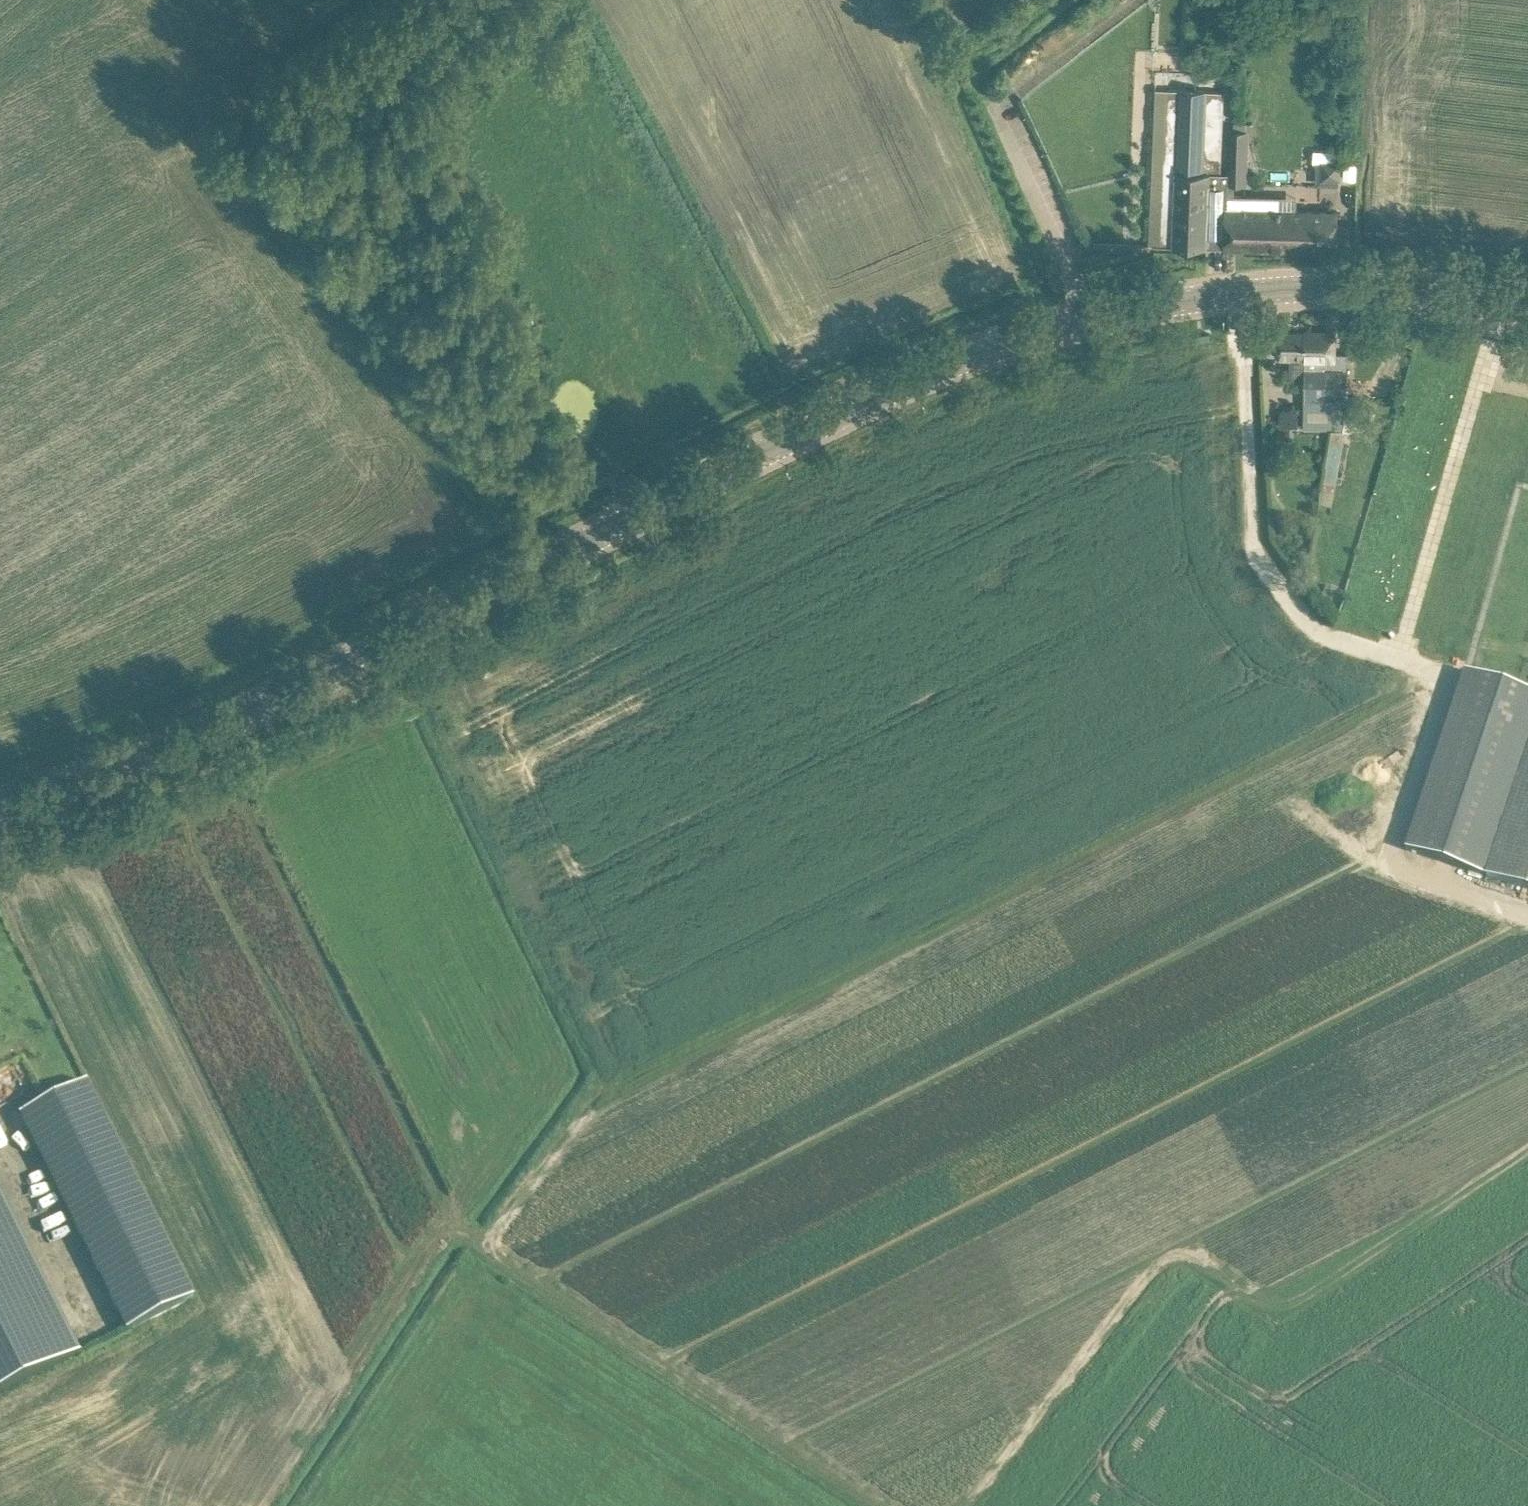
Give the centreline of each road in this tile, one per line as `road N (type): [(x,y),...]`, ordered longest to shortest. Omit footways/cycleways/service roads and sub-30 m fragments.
road 1 (tertiary): [(0,804),(172,744),(938,366),(1037,332),(1251,291),(1354,285),(1527,299)]

